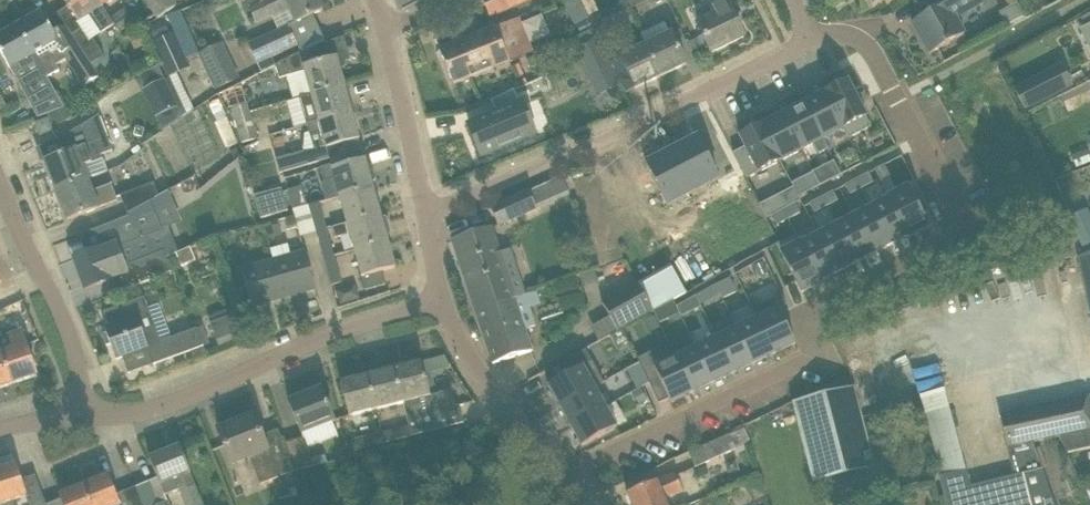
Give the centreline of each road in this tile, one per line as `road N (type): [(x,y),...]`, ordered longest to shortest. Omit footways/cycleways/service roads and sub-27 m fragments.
road 1 (residential): [(570,472),(818,354),(806,317),(961,228),(864,42),(800,37)]
road 2 (residential): [(425,212),(787,53),(800,37)]
road 3 (residential): [(79,417),(146,412),(293,347),(440,295)]
road 4 (residential): [(79,417),(78,361),(0,180)]
road 5 (residential): [(570,472),(479,371),(440,295)]
road 6 (residential): [(425,212),(382,32)]

